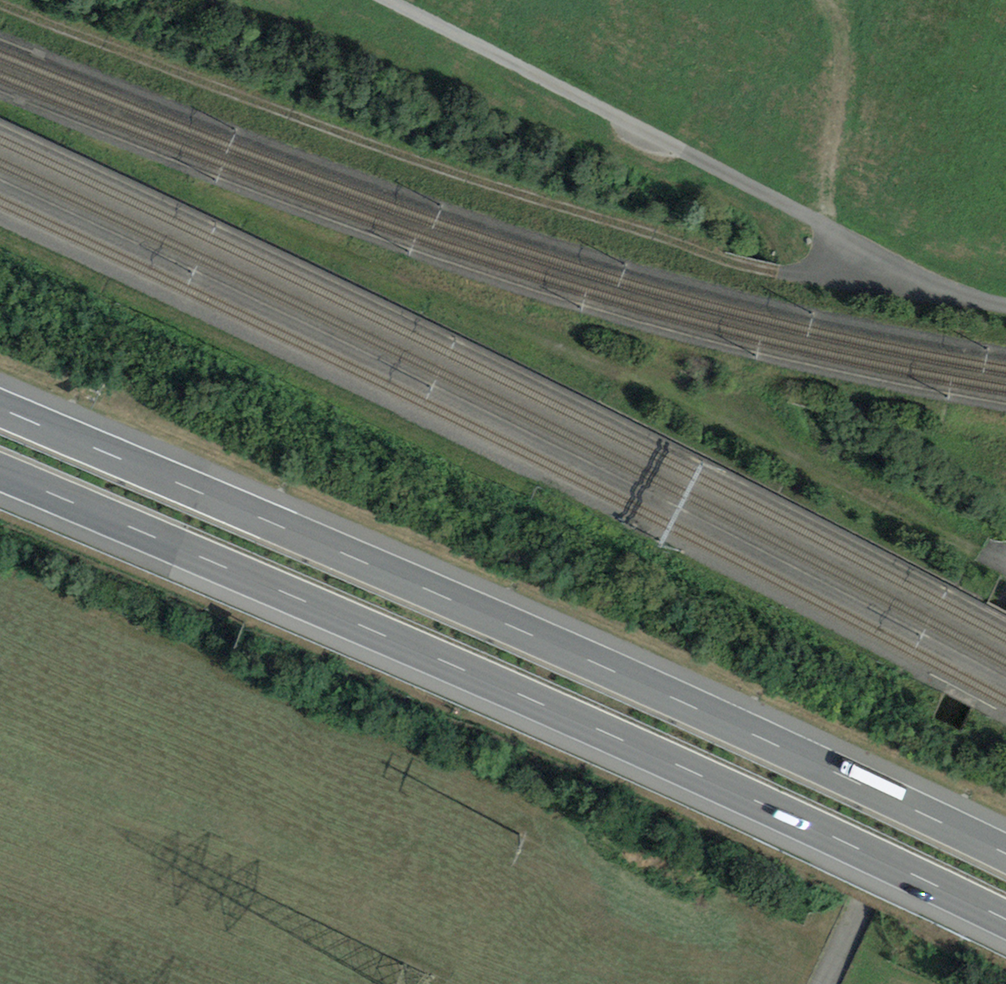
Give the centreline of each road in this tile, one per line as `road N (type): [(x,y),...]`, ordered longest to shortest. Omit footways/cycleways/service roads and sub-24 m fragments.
road 1 (motorway): [(0,473),(380,636),(1005,921)]
road 2 (motorway): [(1005,854),(614,670),(0,408)]
road 3 (track): [(0,3),(465,177),(727,259),(814,272),(867,247)]
road 4 (unclassified): [(386,0),(946,288),(1005,307)]
road 5 (unclassified): [(824,983),(1005,599)]
road 6 (track): [(831,0),(845,51),(825,225)]

